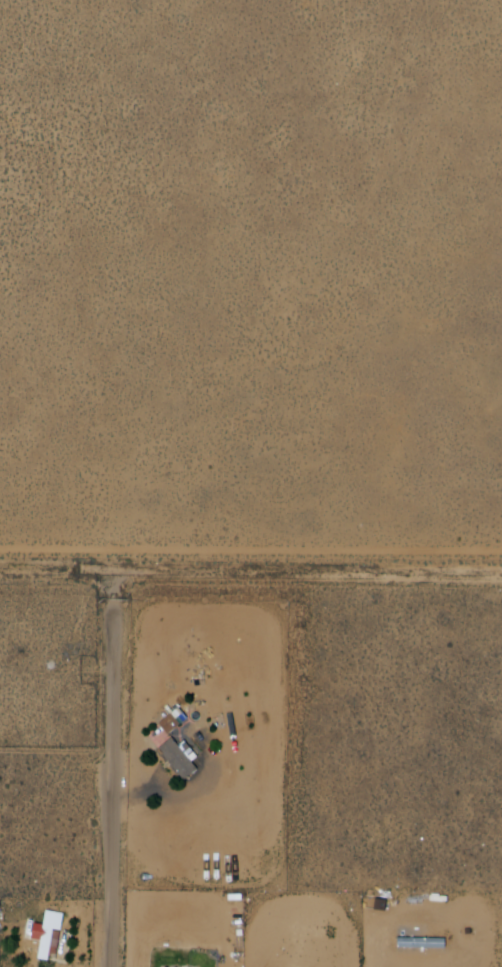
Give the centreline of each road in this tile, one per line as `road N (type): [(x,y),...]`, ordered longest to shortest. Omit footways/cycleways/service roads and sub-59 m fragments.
road 1 (residential): [(117,966),(109,607)]

